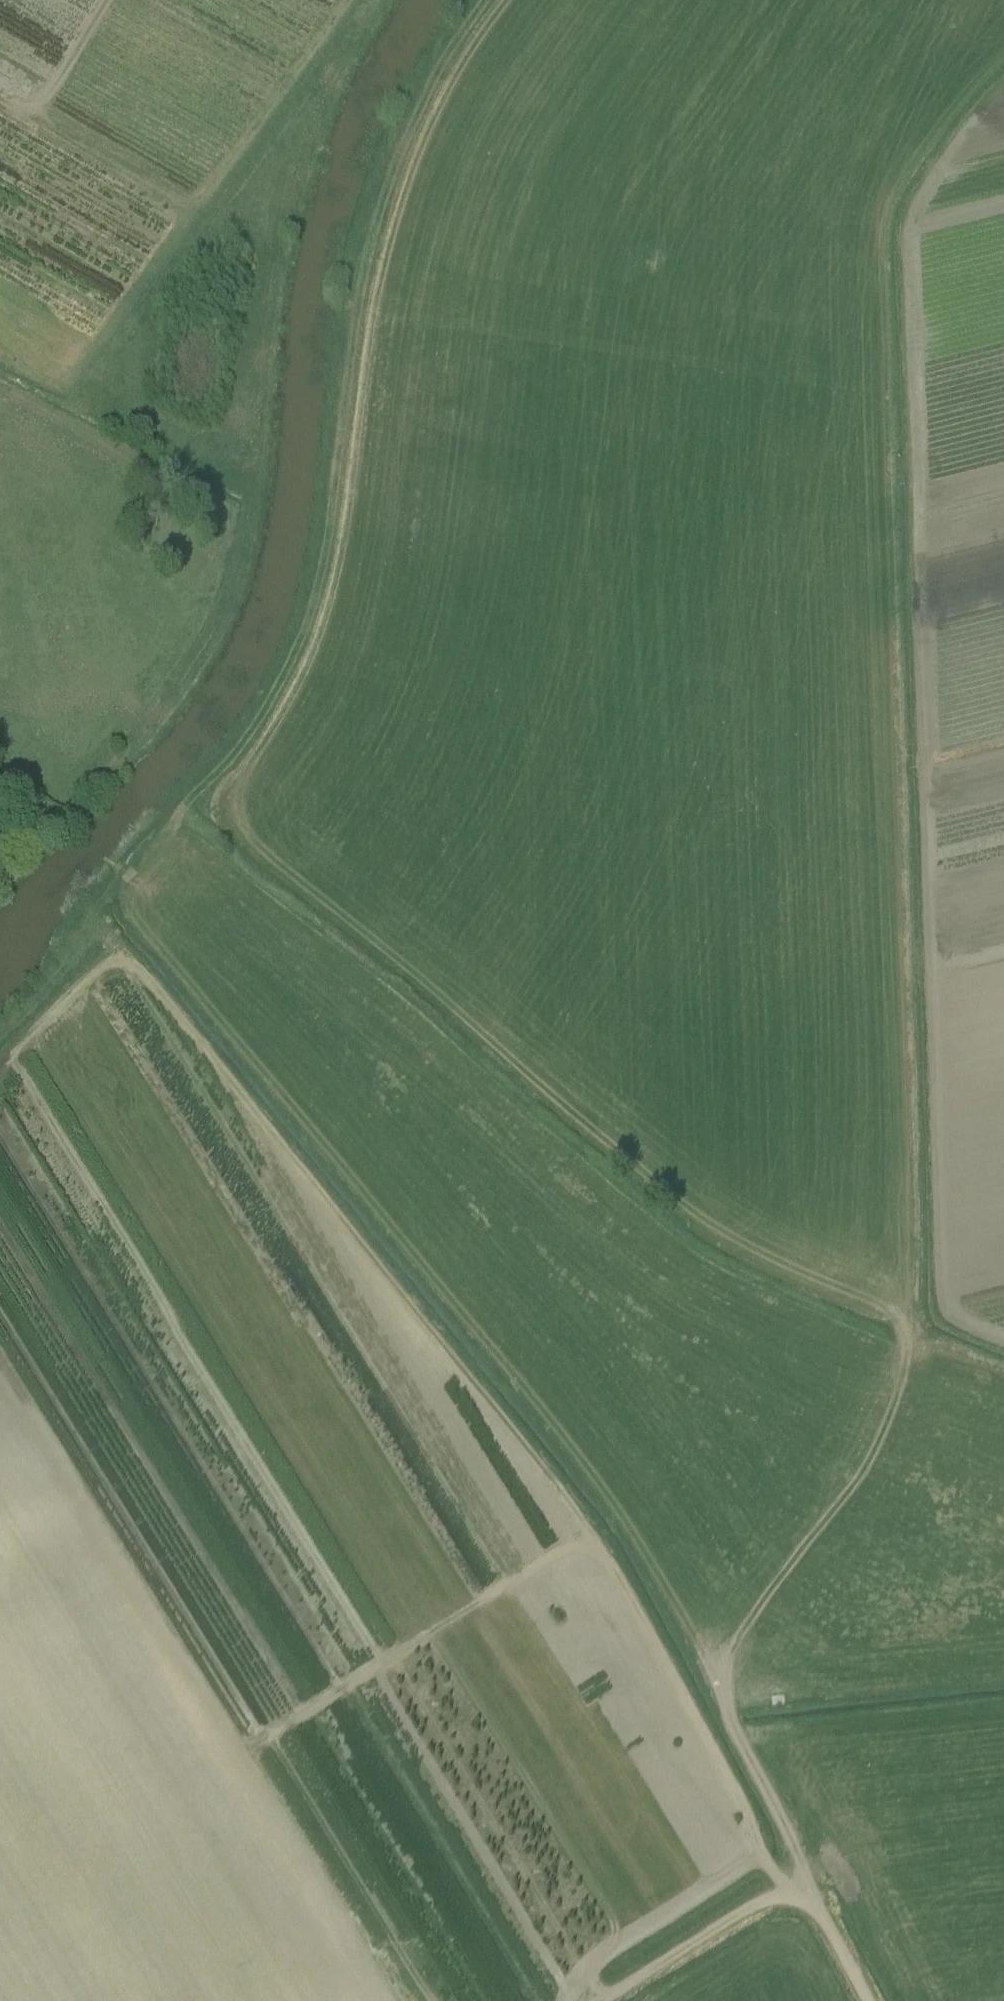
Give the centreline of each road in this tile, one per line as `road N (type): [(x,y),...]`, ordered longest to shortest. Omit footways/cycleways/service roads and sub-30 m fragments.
road 1 (track): [(793,1900),(614,1560),(588,1548),(556,1555),(265,1740)]
road 2 (track): [(870,2000),(817,1912),(767,1898),(602,2000)]

